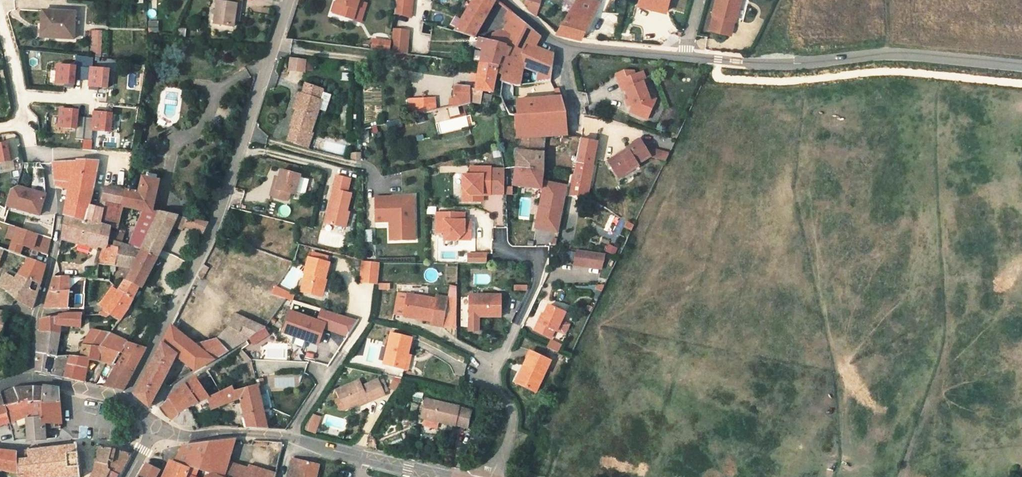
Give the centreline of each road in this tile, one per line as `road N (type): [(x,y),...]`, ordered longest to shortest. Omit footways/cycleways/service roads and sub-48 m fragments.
road 1 (tertiary): [(126,402),(209,240),(290,0)]
road 2 (residential): [(1021,67),(920,55),(778,65),(685,57)]
road 3 (residential): [(504,253),(538,254),(539,281),(492,375),(511,423),(493,476)]
road 4 (tertiary): [(155,427),(179,437),(283,437),(362,457)]
road 5 (residential): [(685,57),(564,43),(507,0)]
road 6 (residential): [(28,379),(58,218)]
road 7 (residential): [(0,17),(31,152)]

